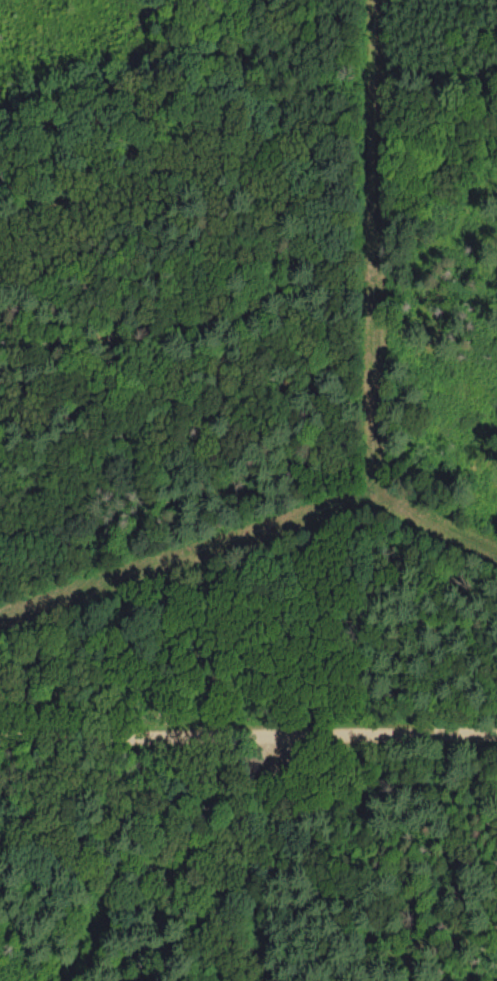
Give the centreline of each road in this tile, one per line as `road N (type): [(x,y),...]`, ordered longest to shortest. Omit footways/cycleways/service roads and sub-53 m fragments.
road 1 (residential): [(496,735),(0,741)]

